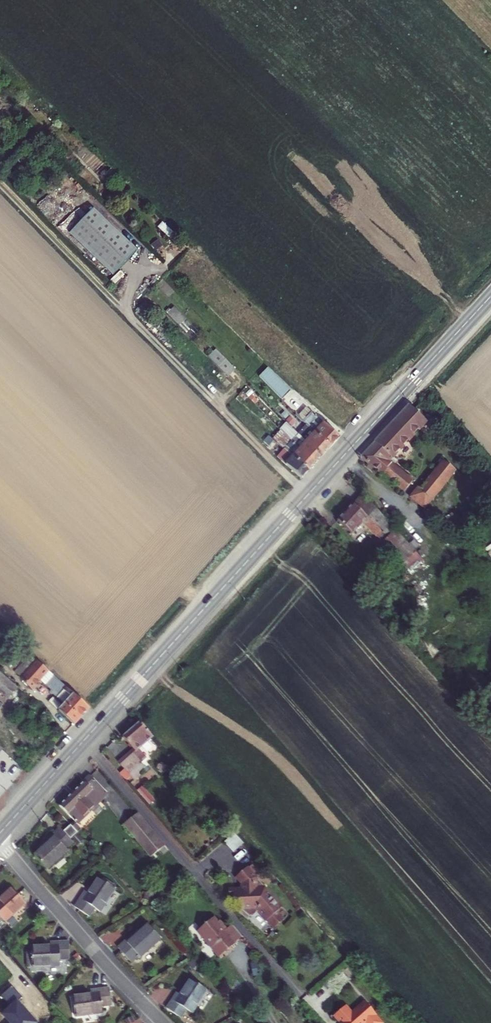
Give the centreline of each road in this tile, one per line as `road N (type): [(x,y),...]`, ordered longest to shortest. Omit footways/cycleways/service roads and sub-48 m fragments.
road 1 (tertiary): [(490,295),(0,832)]
road 2 (unclassified): [(0,844),(161,1022)]

